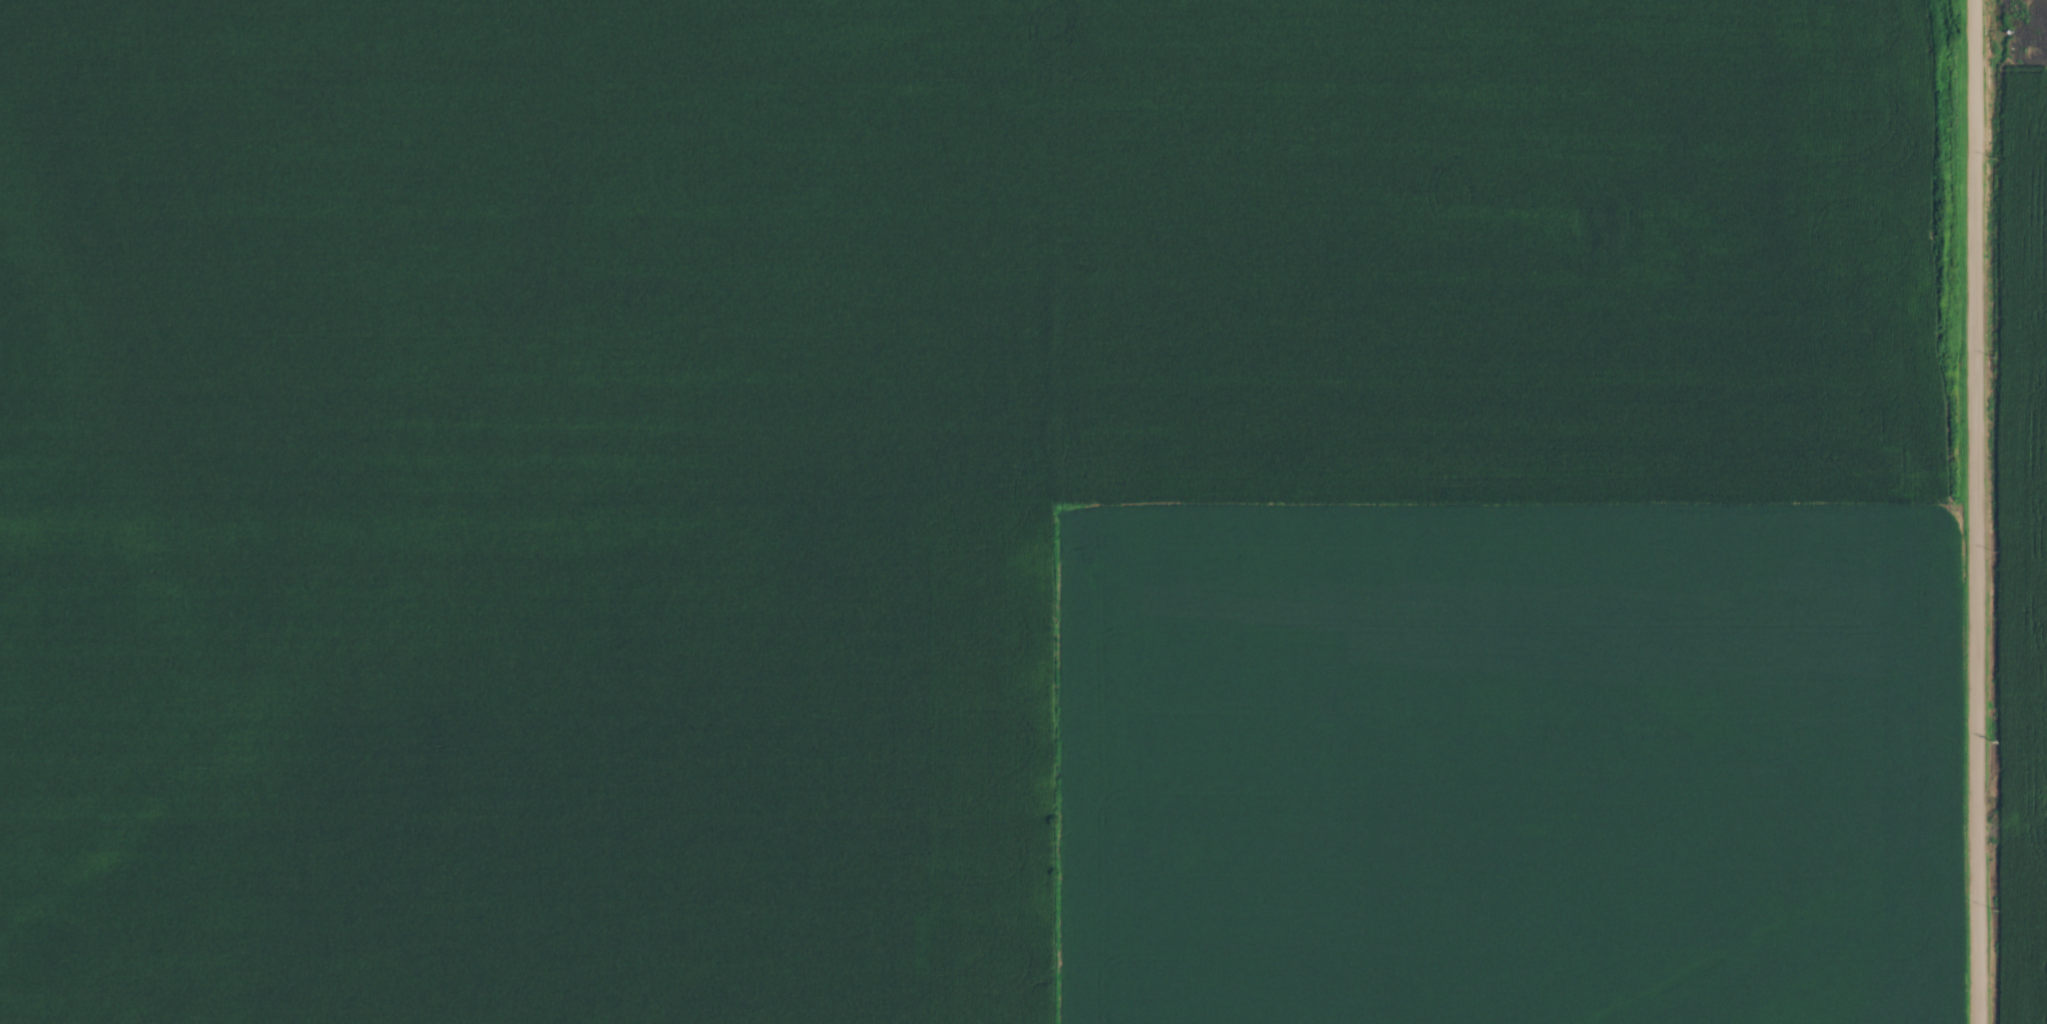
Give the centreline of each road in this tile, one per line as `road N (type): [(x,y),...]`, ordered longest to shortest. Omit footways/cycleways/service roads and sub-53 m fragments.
road 1 (residential): [(1970,0),(1974,1023)]

